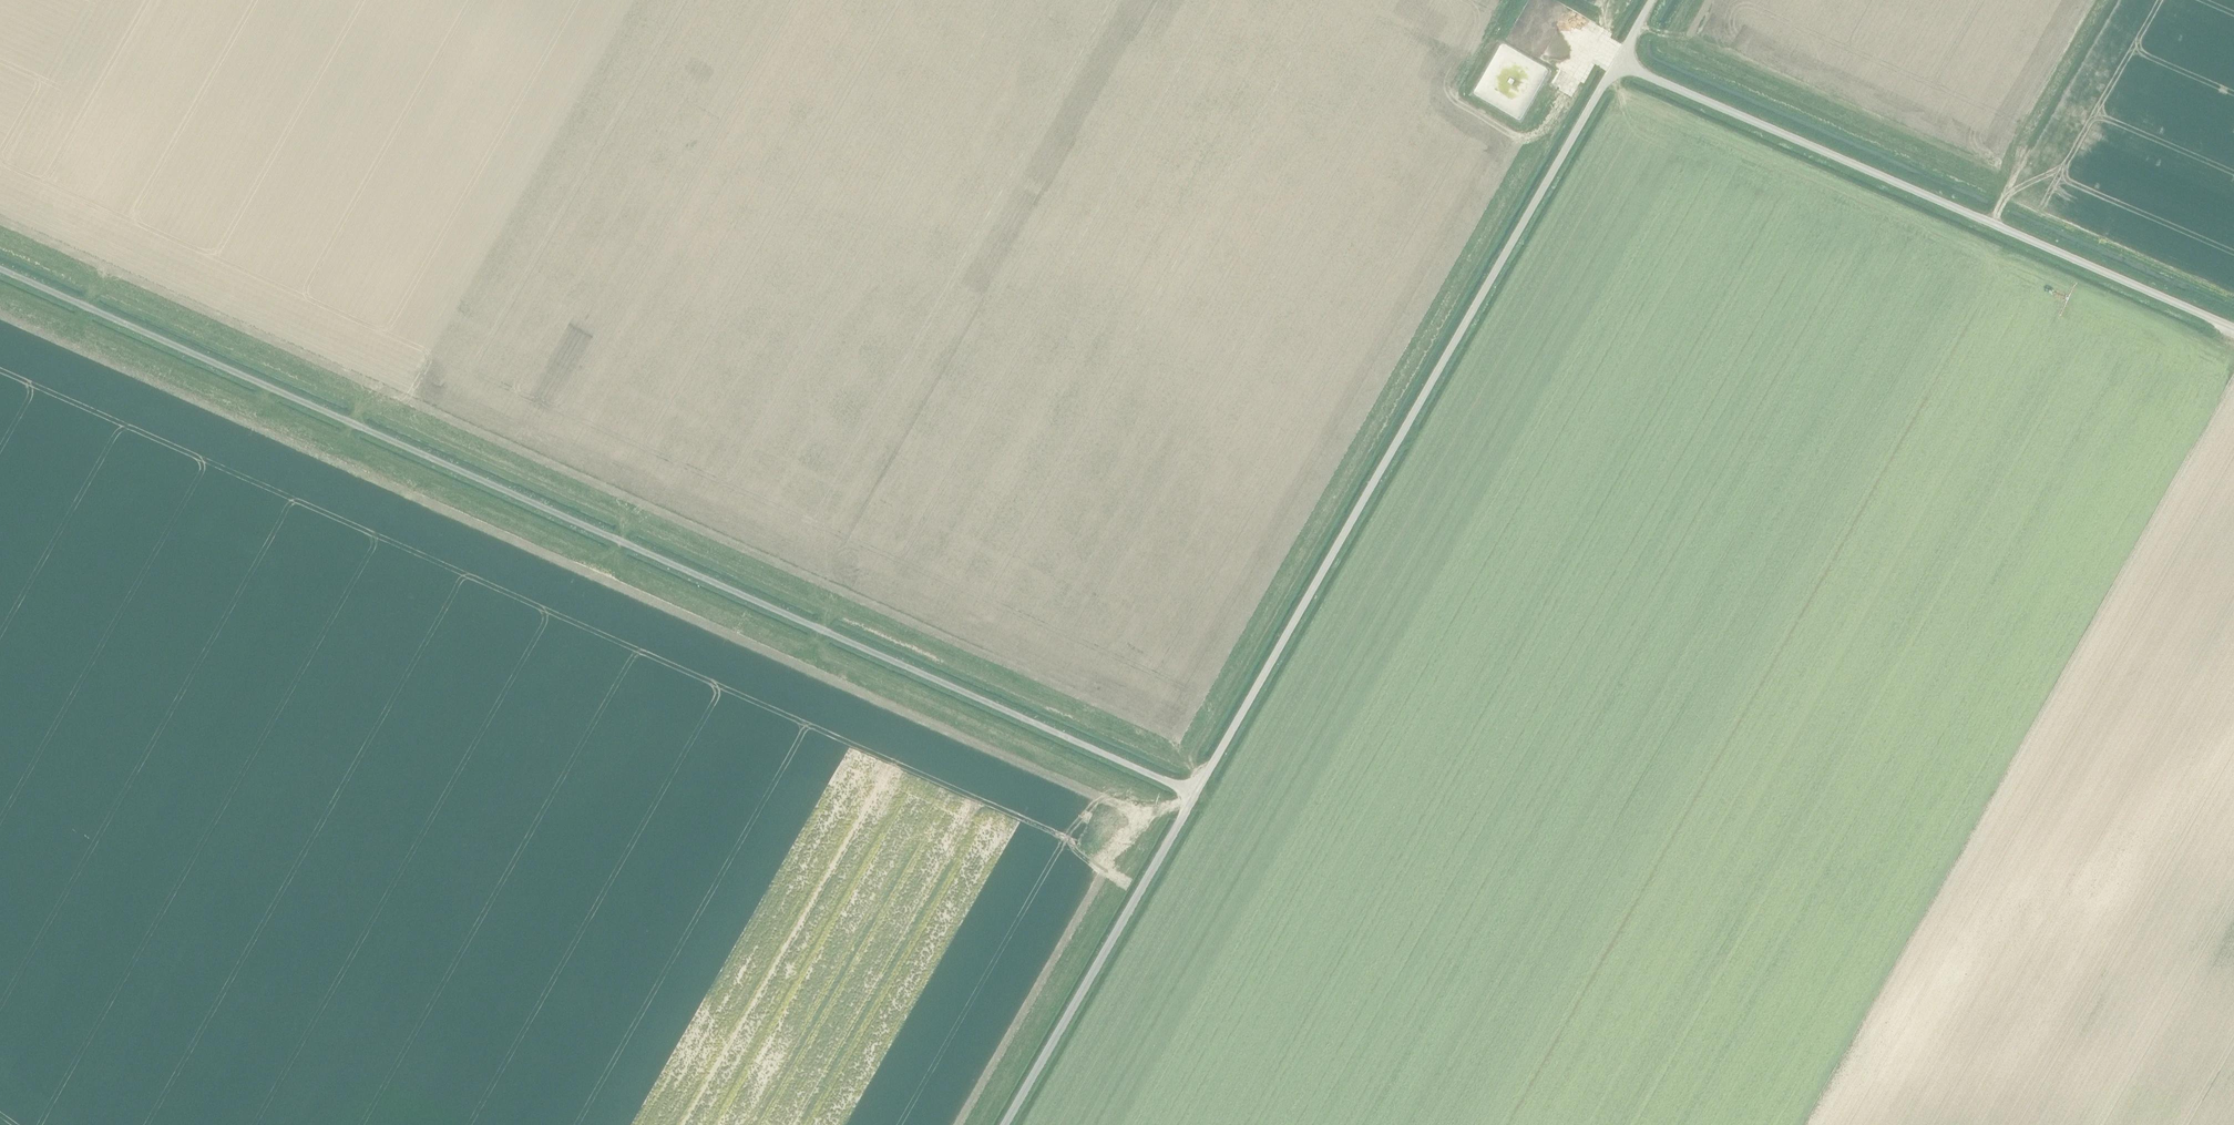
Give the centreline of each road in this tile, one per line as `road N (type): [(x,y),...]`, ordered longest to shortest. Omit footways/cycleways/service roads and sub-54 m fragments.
road 1 (unclassified): [(1193,797),(0,270)]
road 2 (unclassified): [(1193,797),(1617,62)]
road 3 (unclassified): [(2233,328),(1617,62)]
road 4 (unclassified): [(1009,1124),(1193,797)]

